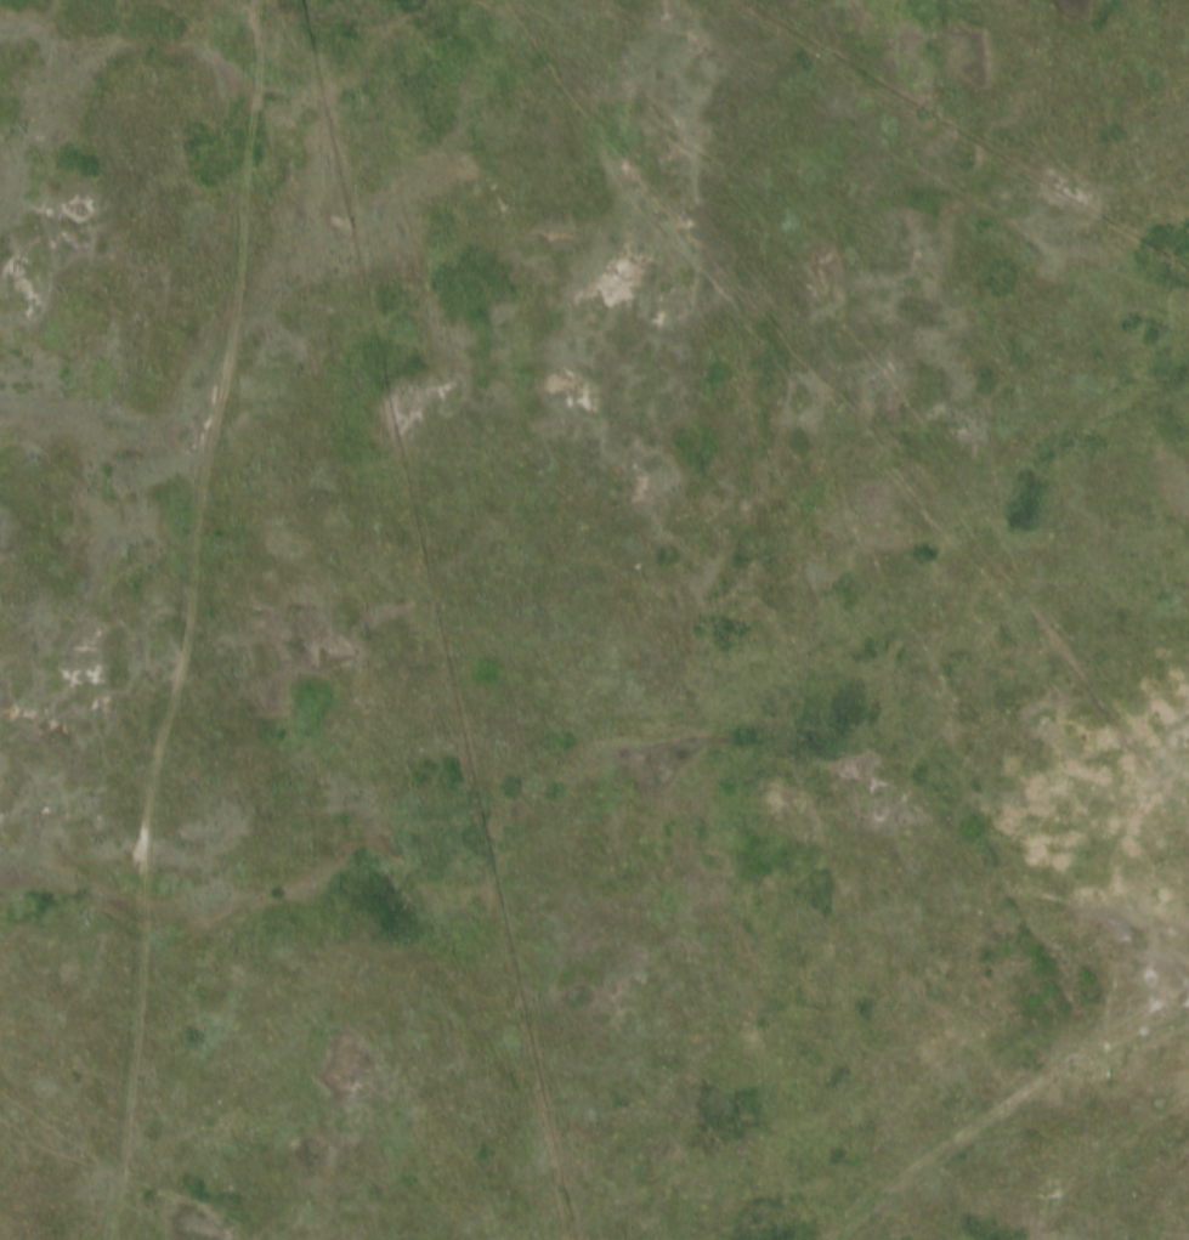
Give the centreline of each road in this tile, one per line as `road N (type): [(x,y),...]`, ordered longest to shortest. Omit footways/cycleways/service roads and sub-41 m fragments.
road 1 (track): [(258,0),(268,91),(249,181),(245,318),(209,454),(192,645),(154,830),(148,986),(120,1239)]
road 2 (track): [(829,1239),(881,1185),(1146,1006),(1188,960)]

